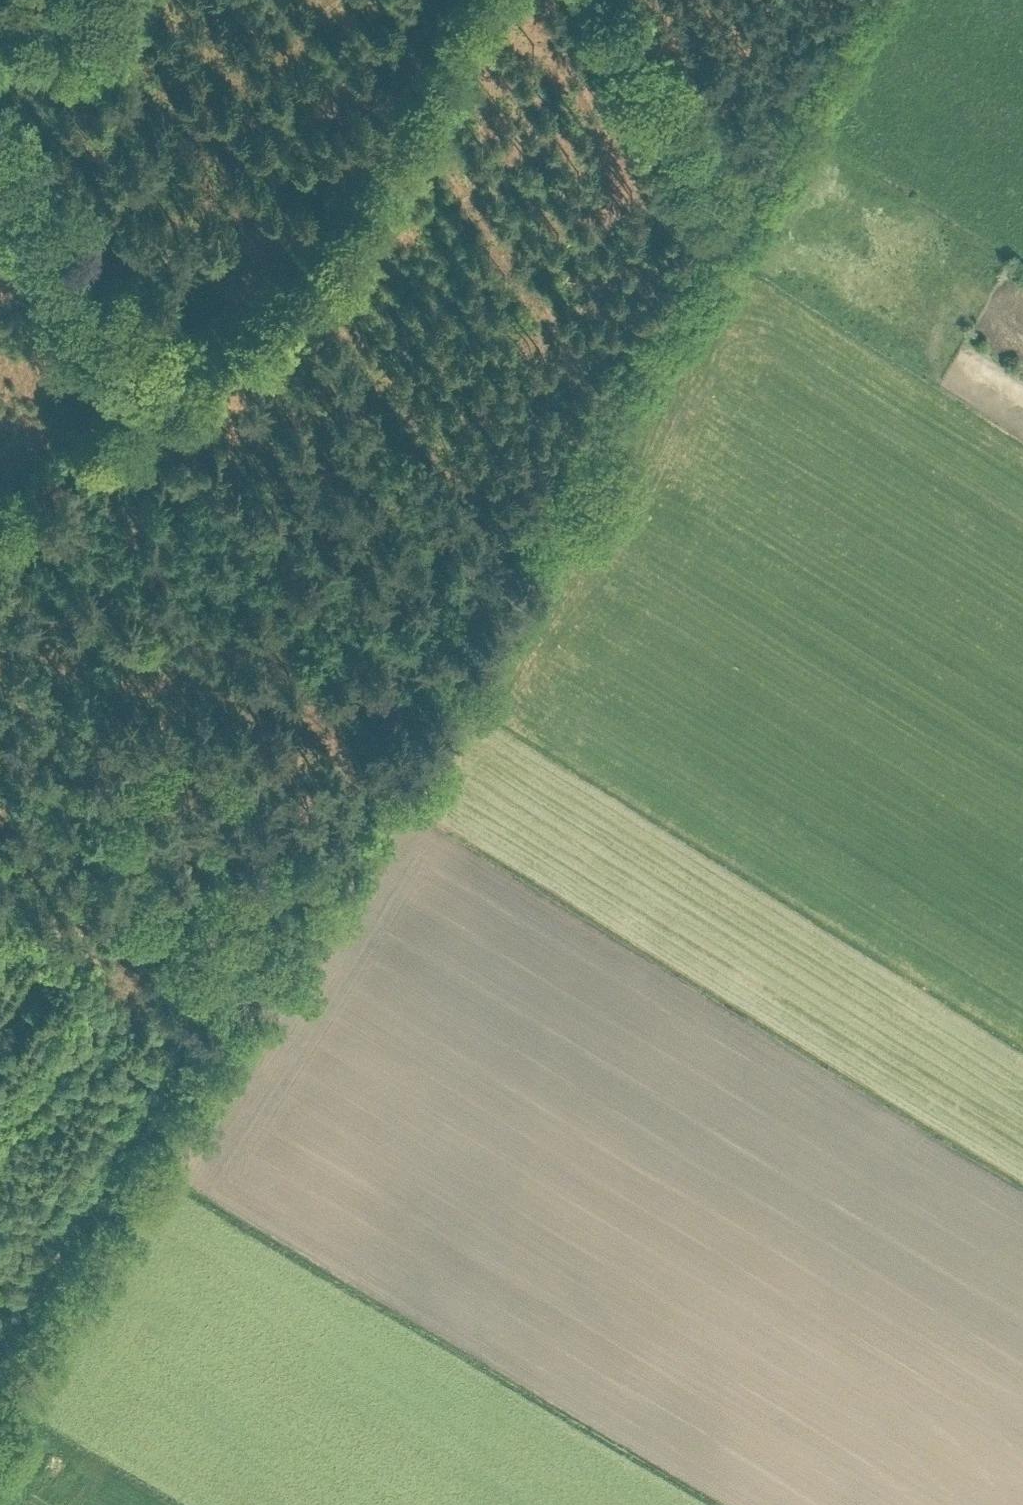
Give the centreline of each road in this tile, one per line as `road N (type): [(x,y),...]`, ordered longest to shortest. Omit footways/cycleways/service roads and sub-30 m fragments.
road 1 (track): [(0,165),(153,354),(182,356),(236,323),(310,256),(468,0)]

